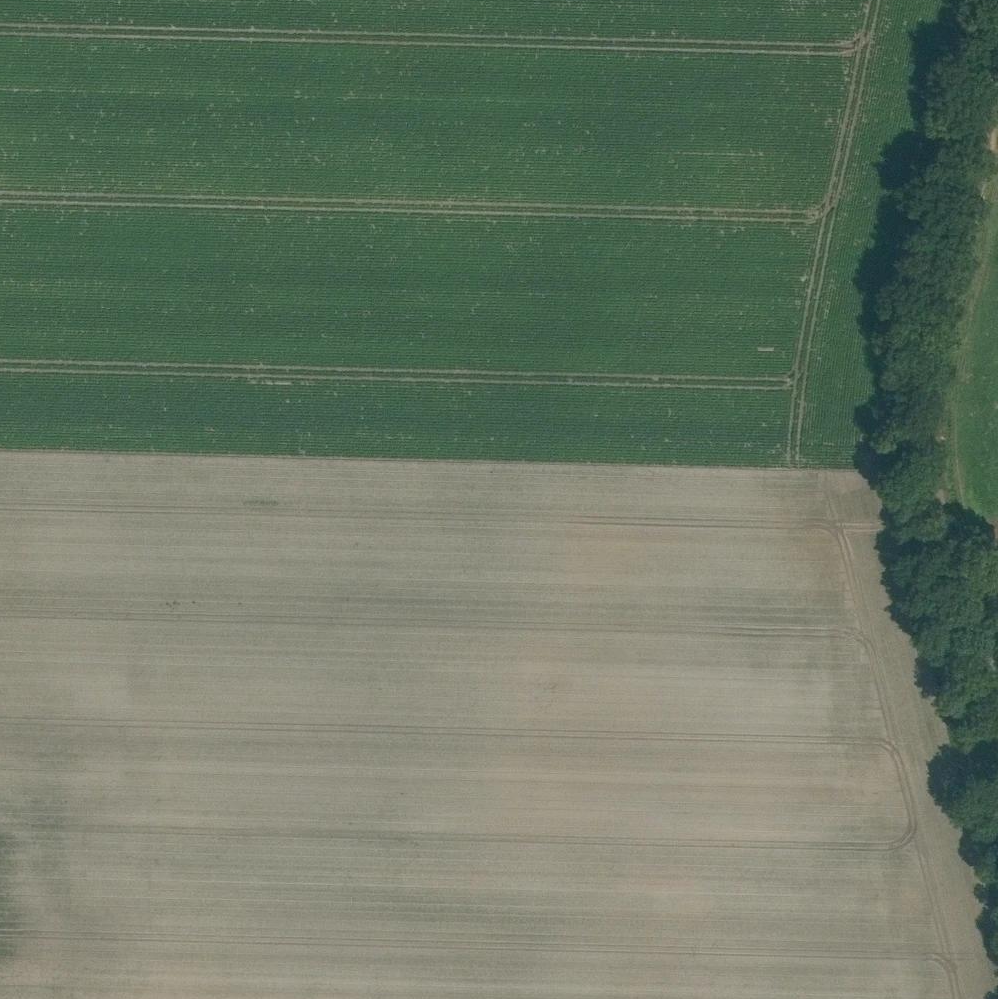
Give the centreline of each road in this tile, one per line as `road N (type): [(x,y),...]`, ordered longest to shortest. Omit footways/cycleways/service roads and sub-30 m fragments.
road 1 (unclassified): [(997,690),(934,493),(928,410),(997,56)]

